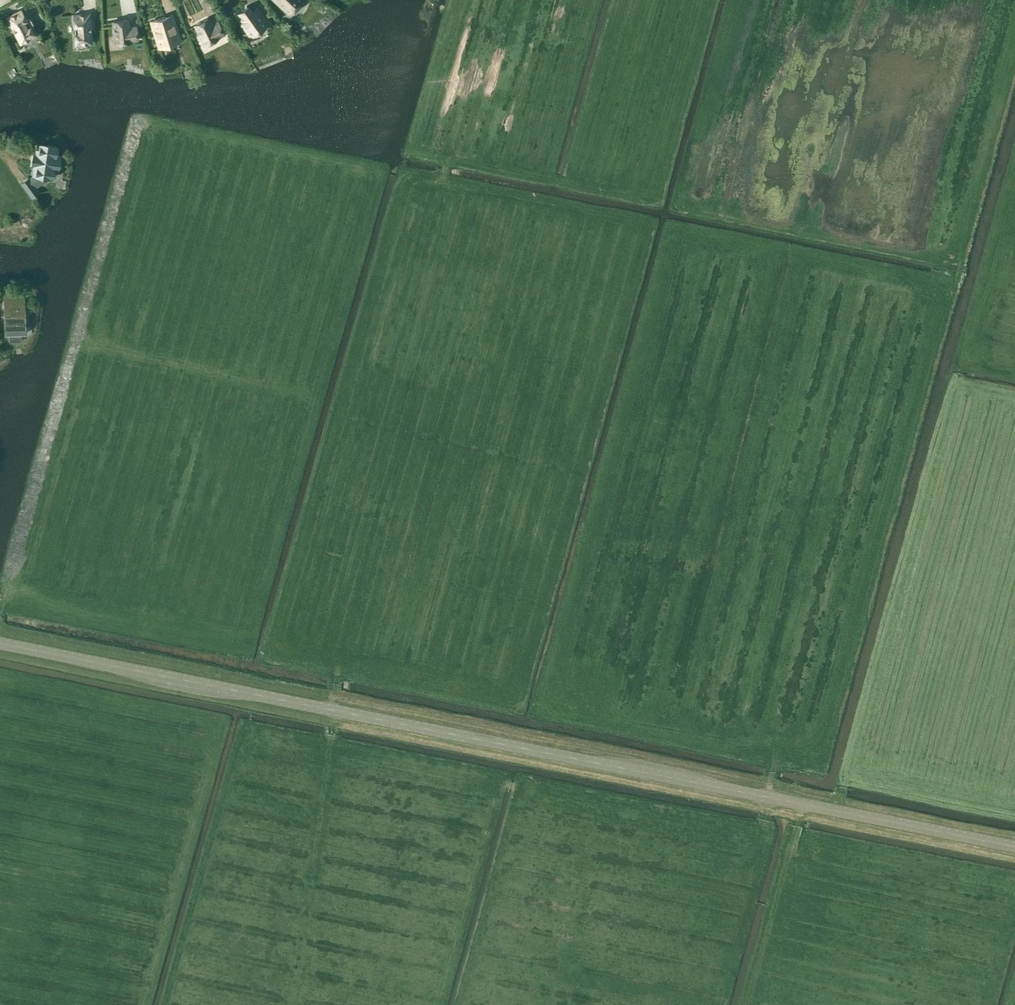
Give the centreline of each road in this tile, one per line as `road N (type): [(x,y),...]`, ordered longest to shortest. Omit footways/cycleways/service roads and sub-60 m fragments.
road 1 (secondary): [(0,642),(1014,846)]

